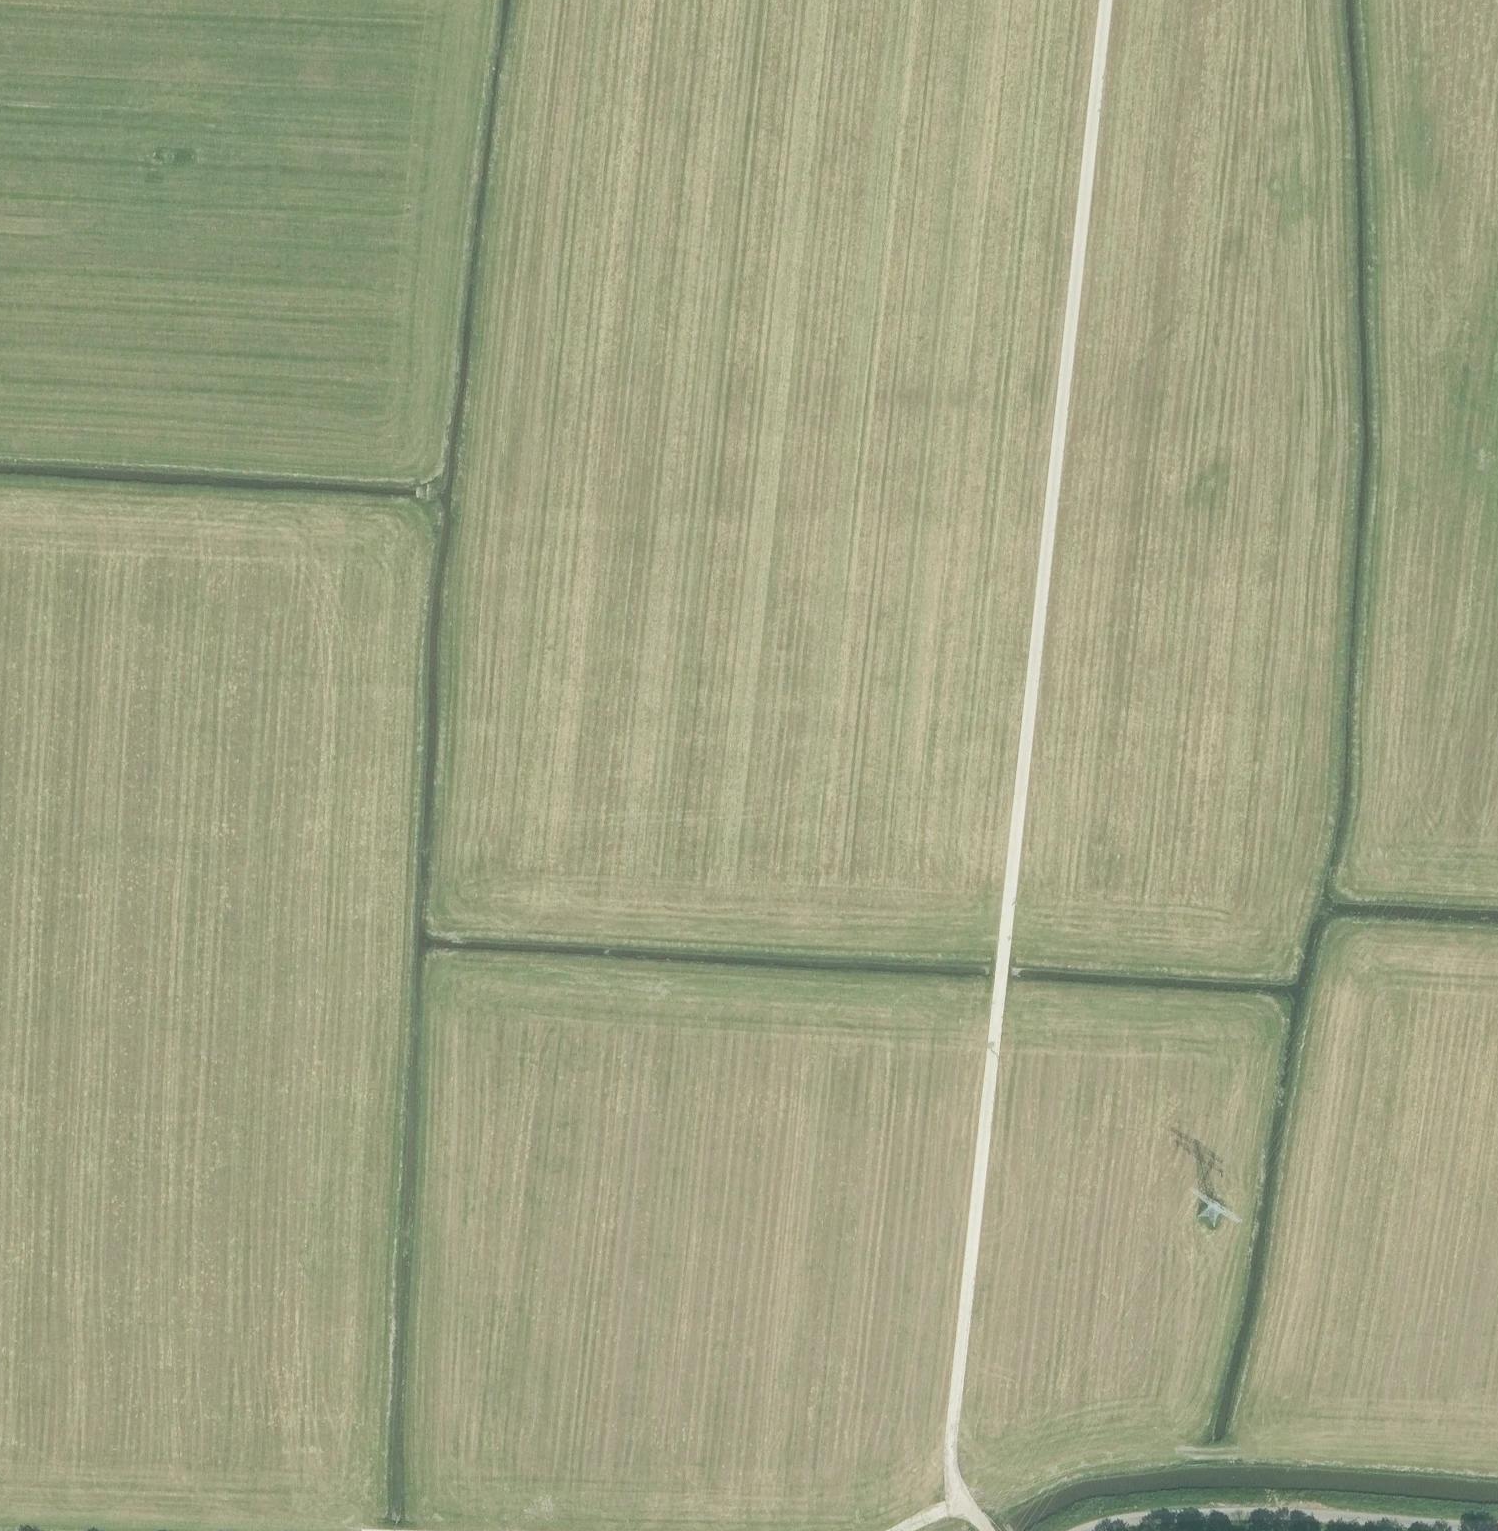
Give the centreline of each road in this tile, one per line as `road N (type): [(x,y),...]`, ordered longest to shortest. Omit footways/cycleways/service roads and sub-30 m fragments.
road 1 (track): [(964,1511),(953,1434),(1107,0)]
road 2 (unclassified): [(1084,1530),(1202,1514),(1497,1529)]

